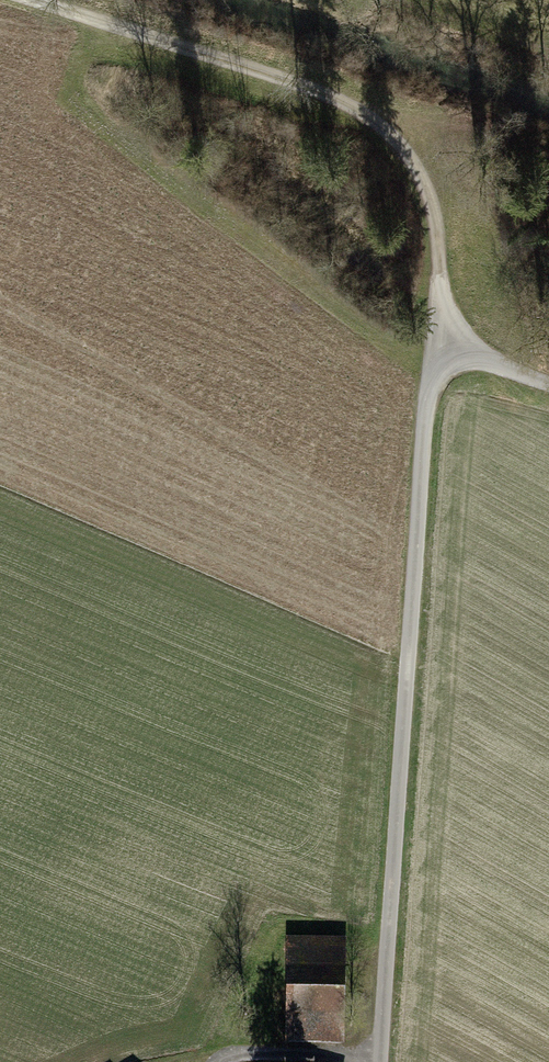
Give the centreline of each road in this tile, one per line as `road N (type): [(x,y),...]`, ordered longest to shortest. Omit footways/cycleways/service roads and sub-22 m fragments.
road 1 (track): [(29,0),(309,90),(389,134),(440,203),(447,349),(548,386)]
road 2 (track): [(382,1061),(425,411),(447,349)]

